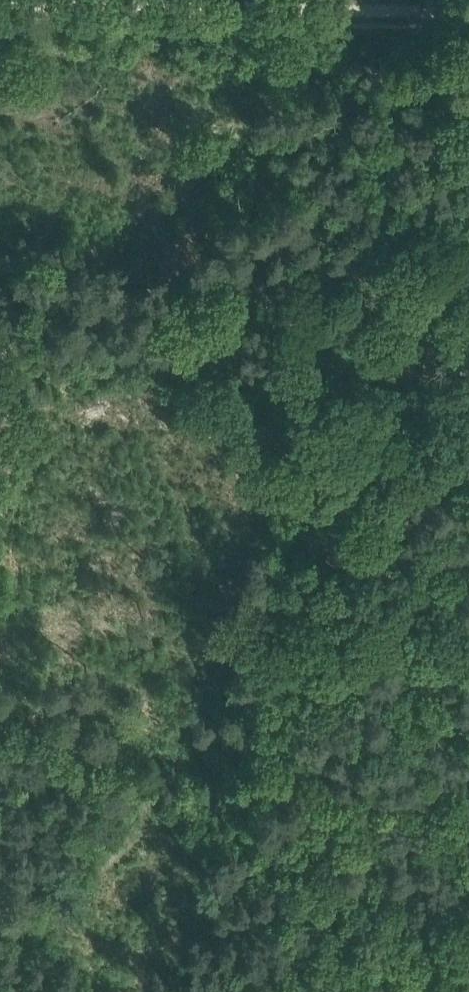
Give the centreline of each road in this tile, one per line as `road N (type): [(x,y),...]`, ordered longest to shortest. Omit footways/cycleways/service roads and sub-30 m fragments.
road 1 (track): [(468,15),(0,3)]
road 2 (track): [(208,793),(468,930)]

